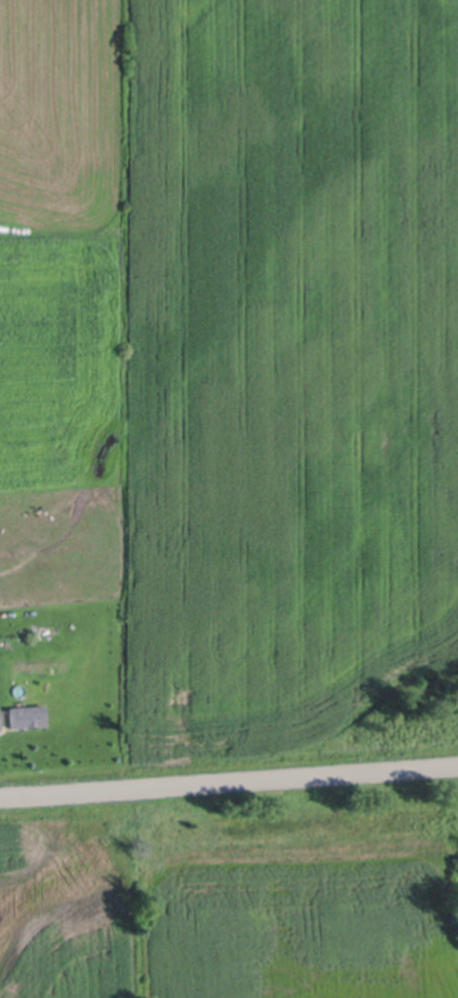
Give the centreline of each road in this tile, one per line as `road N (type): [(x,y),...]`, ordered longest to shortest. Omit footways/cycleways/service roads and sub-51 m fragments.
road 1 (tertiary): [(0,795),(457,765)]

